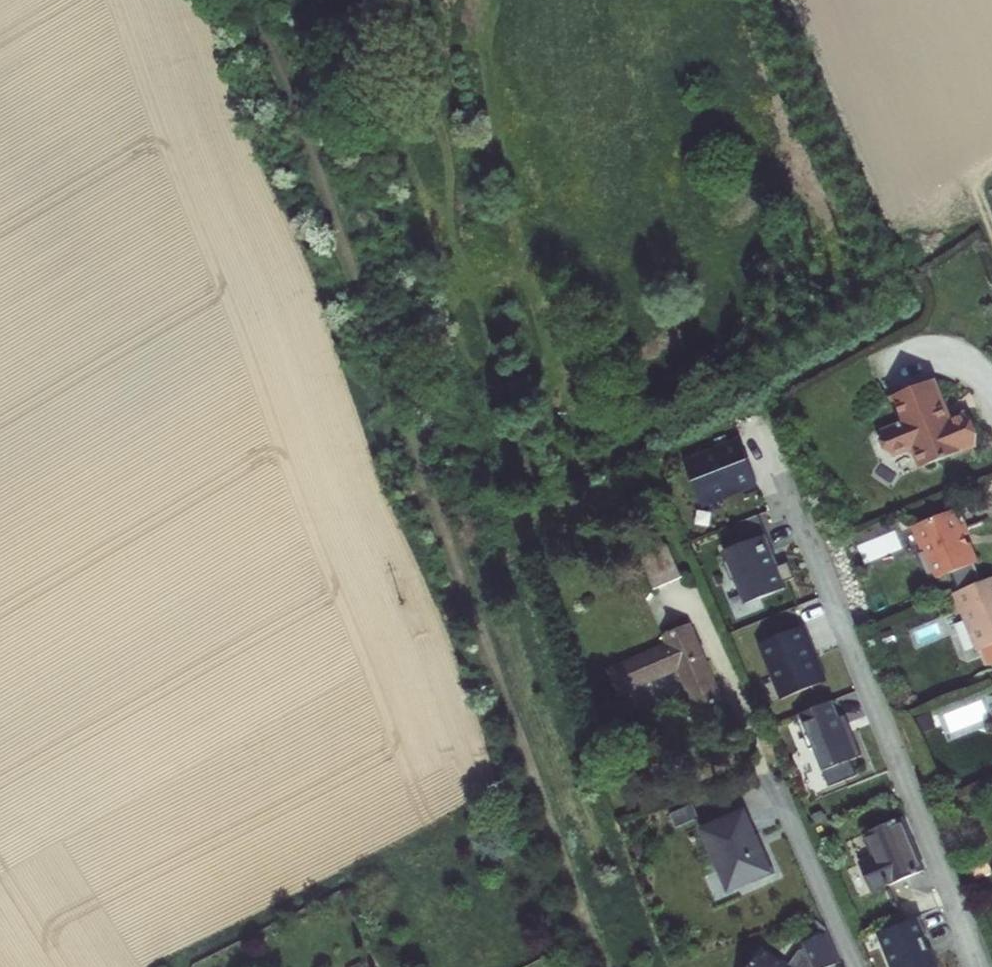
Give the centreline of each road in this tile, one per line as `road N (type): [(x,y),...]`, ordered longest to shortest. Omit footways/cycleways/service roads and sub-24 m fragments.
road 1 (track): [(269,0),(386,302),(620,966)]

